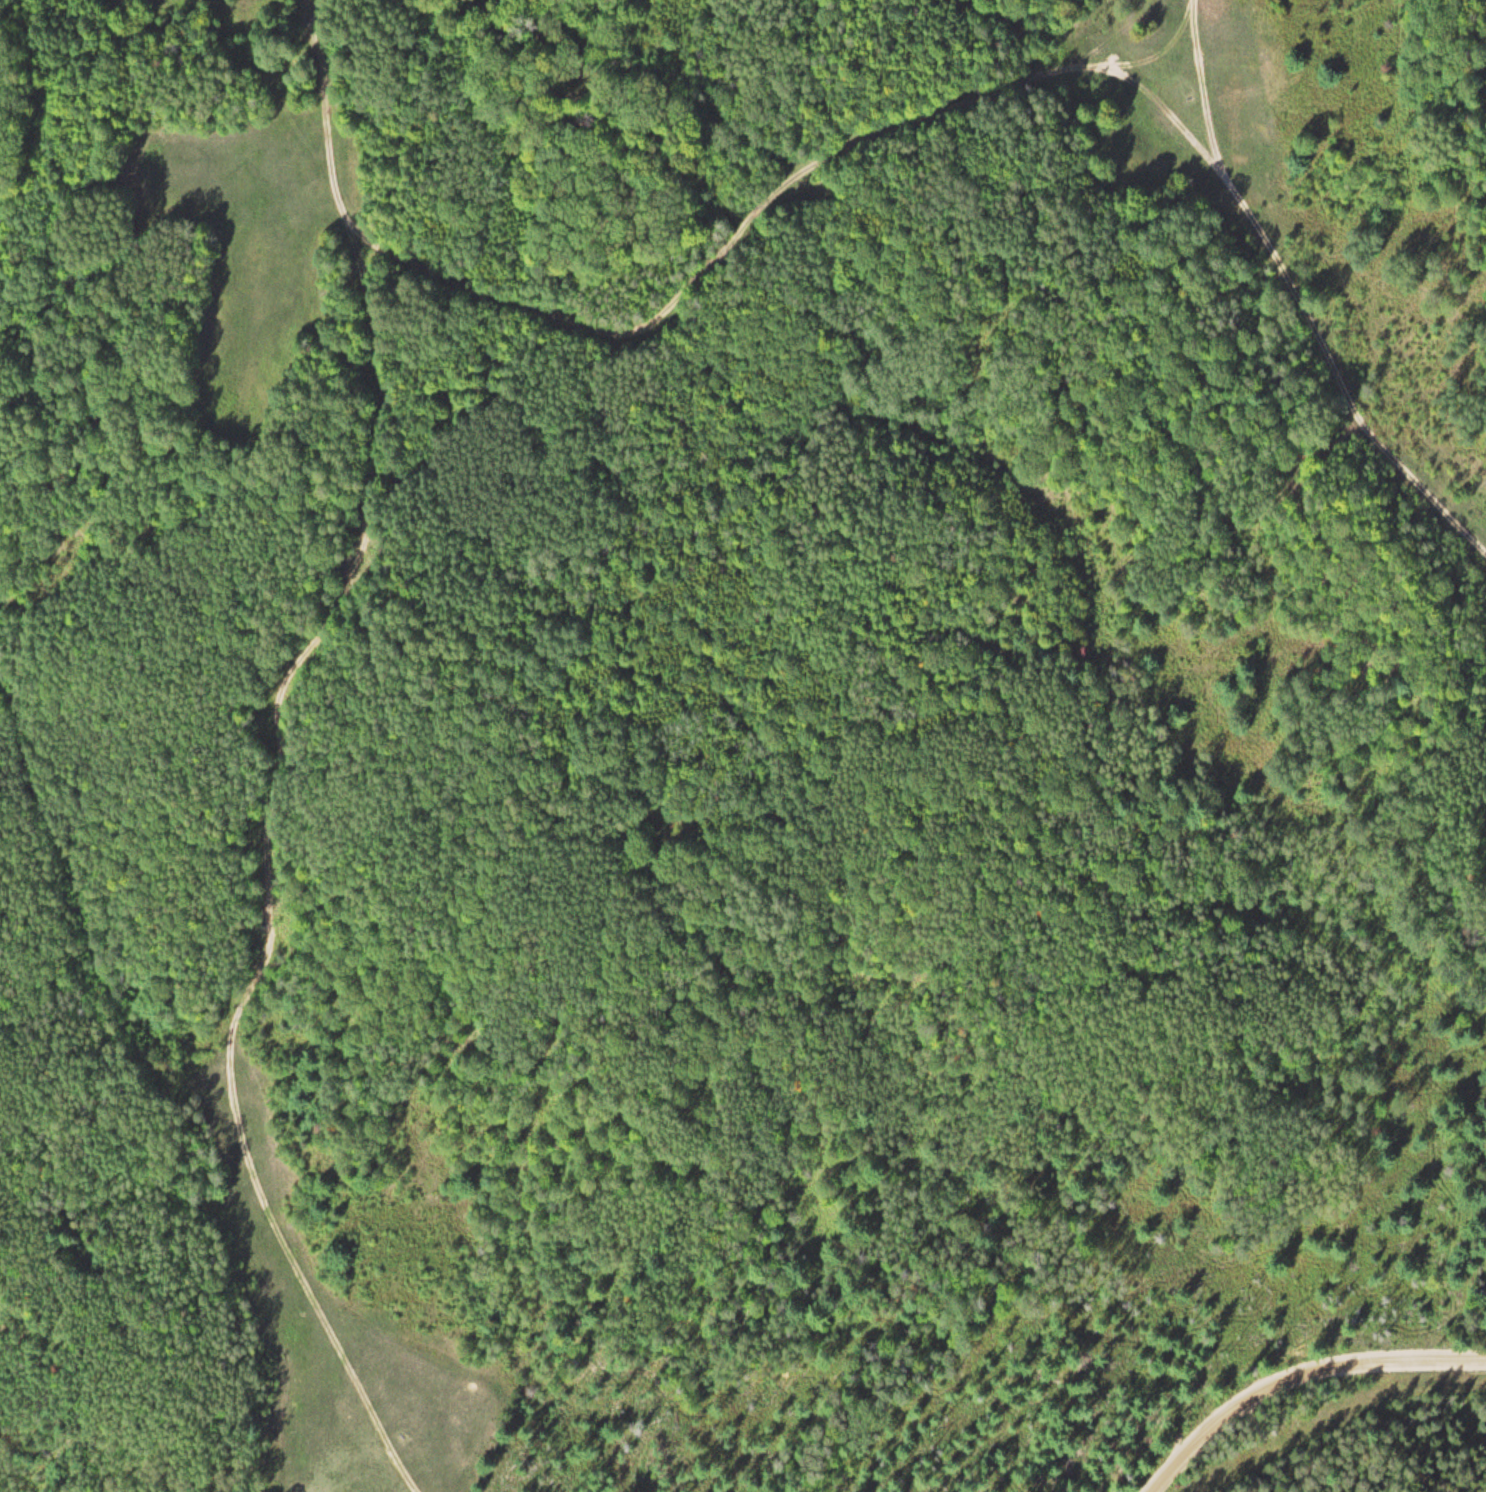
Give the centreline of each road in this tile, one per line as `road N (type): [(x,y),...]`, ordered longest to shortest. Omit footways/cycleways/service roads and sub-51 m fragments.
road 1 (track): [(1485,560),(1372,443),(1257,229),(1187,136),(1104,70),(1029,84),(862,144),(774,194),(635,332),(587,329),(471,295),(352,237),(311,0)]
road 2 (residential): [(1150,1491),(1194,1439),(1277,1378),(1309,1368),(1485,1363)]
road 3 (track): [(1194,0),(1225,187)]
road 4 (track): [(1061,78),(1174,0)]

